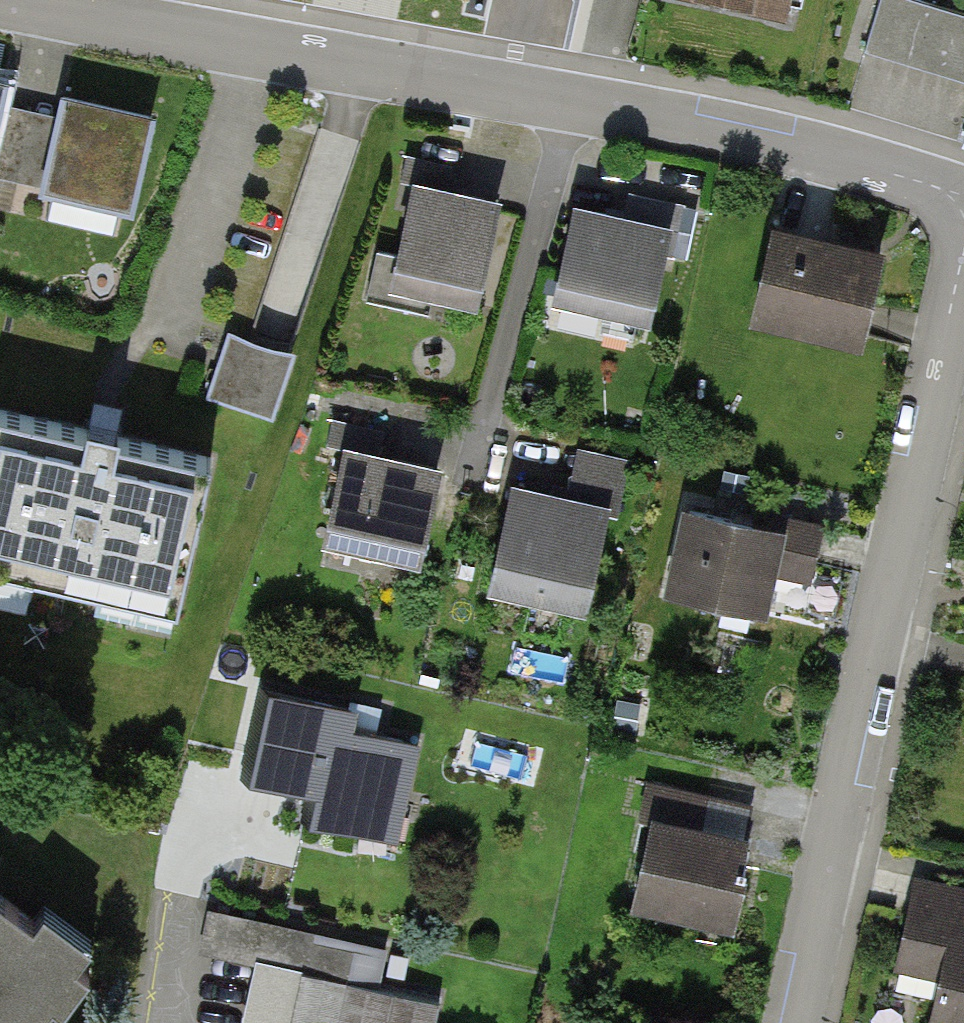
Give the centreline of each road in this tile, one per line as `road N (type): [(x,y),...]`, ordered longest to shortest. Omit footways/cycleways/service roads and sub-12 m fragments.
road 1 (residential): [(42,0),(342,63),(641,113),(818,152),(963,199)]
road 2 (residential): [(793,1022),(963,253)]

